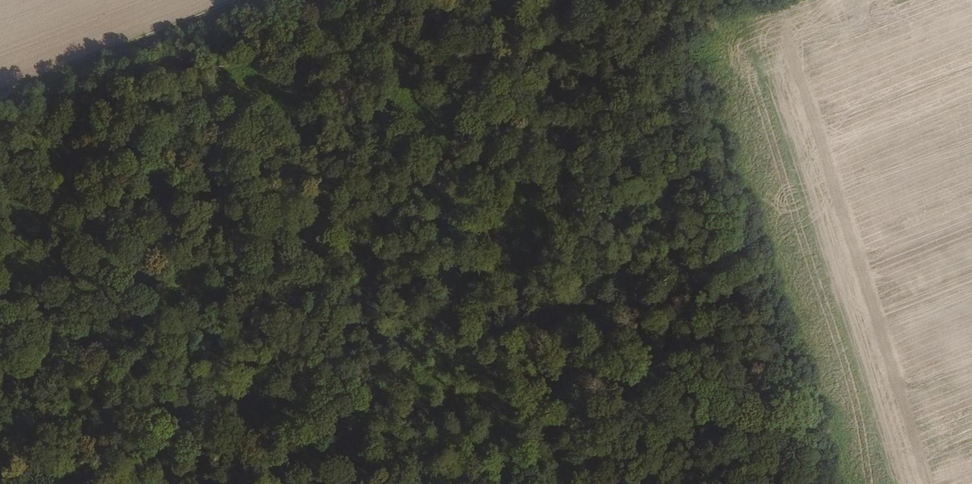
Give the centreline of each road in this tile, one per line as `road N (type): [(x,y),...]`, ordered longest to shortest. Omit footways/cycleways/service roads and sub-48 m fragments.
road 1 (track): [(277,0),(0,105)]

